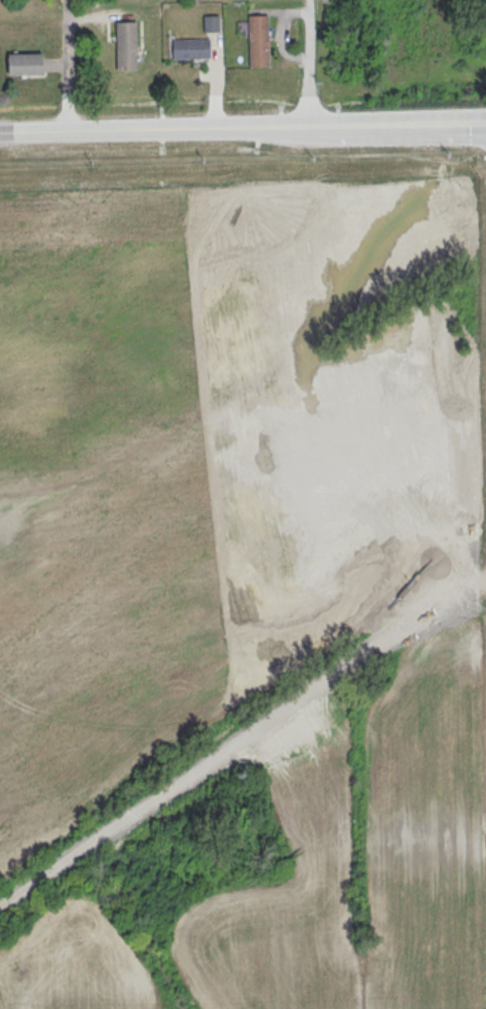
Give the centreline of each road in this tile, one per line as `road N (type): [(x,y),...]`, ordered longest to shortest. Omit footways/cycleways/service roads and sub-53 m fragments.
road 1 (residential): [(485,580),(0,911)]
road 2 (secondary): [(485,119),(0,133)]
road 3 (residential): [(67,131),(65,0)]
road 4 (residential): [(306,0),(308,124)]

